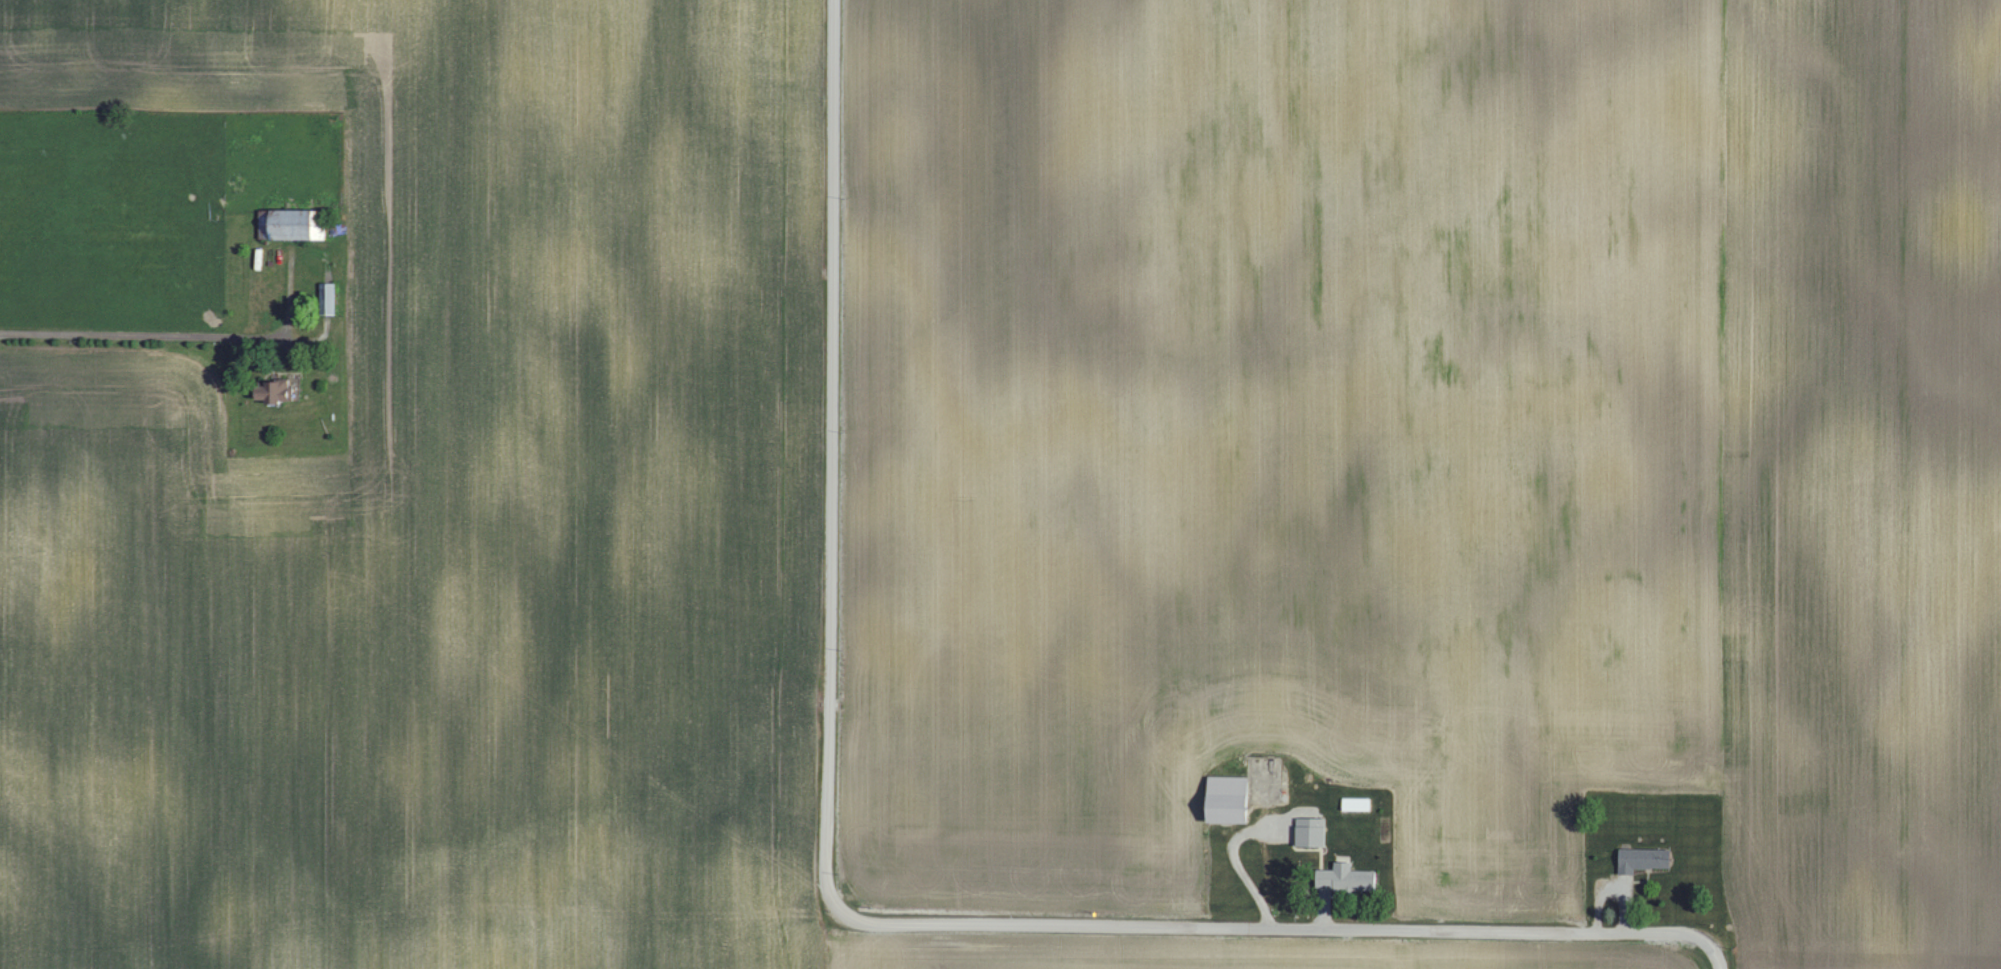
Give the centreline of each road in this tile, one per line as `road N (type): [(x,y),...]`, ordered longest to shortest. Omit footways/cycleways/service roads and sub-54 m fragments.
road 1 (residential): [(1702,932),(854,916),(832,903),(825,885),(834,0)]

